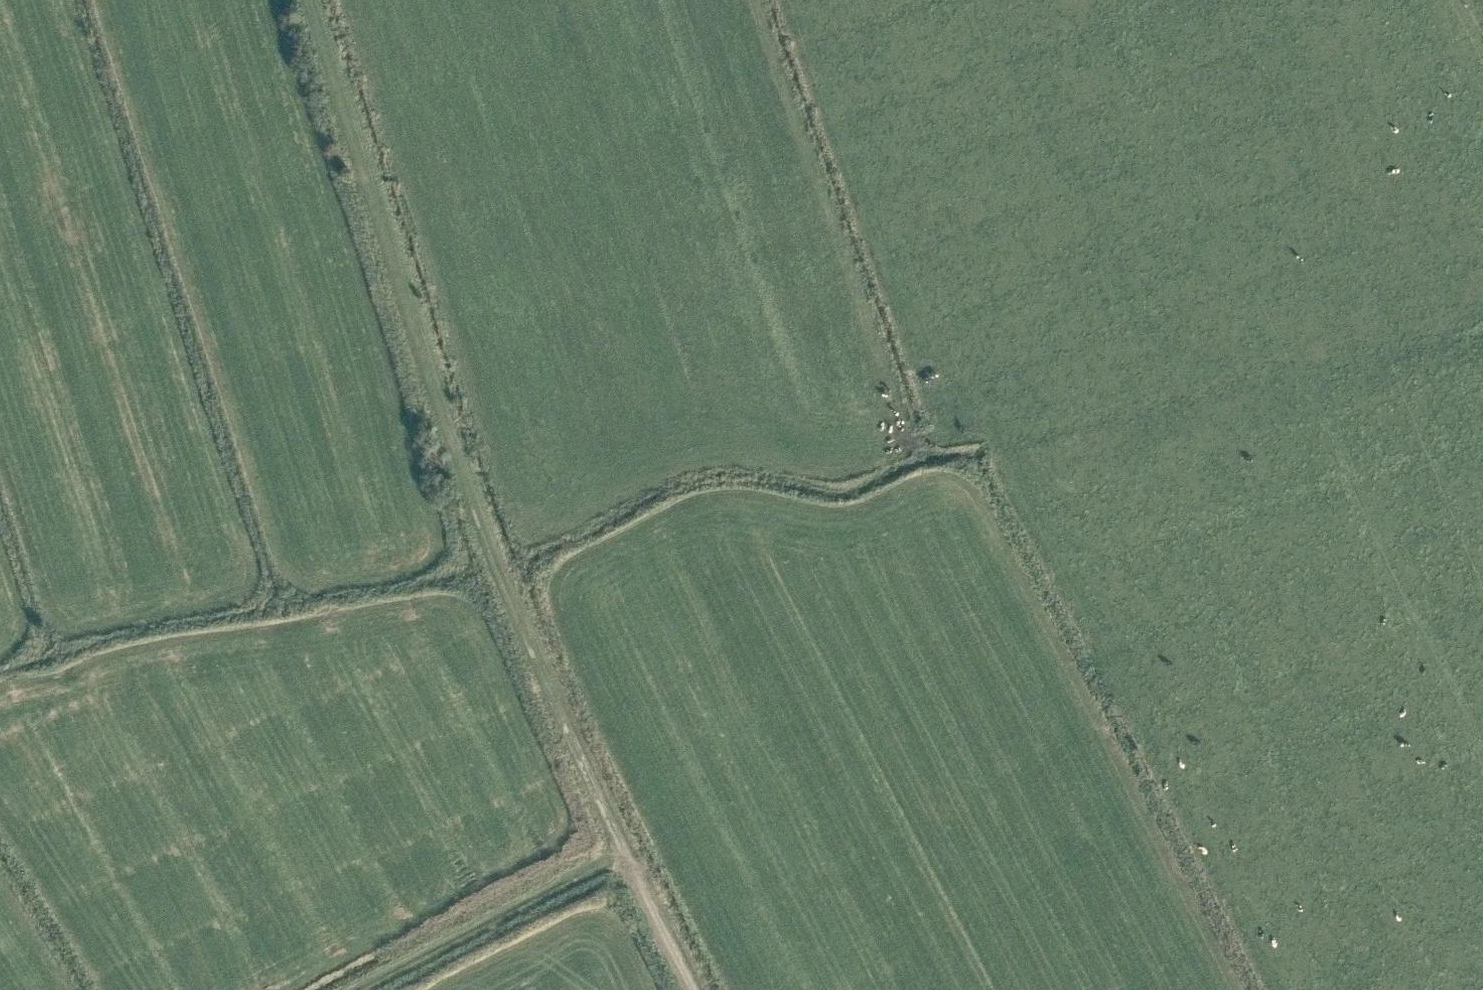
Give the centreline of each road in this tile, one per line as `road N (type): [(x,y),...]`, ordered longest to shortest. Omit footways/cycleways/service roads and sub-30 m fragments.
road 1 (track): [(315,0),(469,505),(579,760),(692,989)]
road 2 (track): [(628,860),(387,989)]

